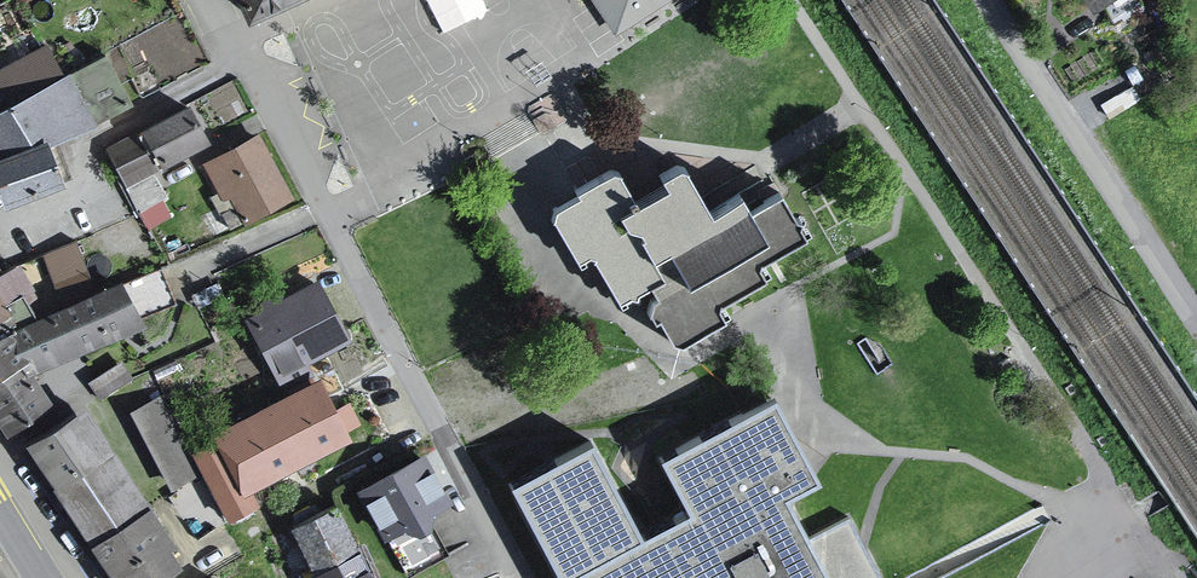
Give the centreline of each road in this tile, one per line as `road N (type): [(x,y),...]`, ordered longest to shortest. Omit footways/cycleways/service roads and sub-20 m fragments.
road 1 (track): [(859,104),(766,157),(646,143),(565,150),(526,175),(539,248),(560,283),(664,354),(685,359),(890,237),(908,175)]
road 2 (residential): [(516,577),(212,0)]
road 3 (residential): [(1196,329),(980,0)]
road 4 (track): [(321,207),(498,114),(504,124)]

